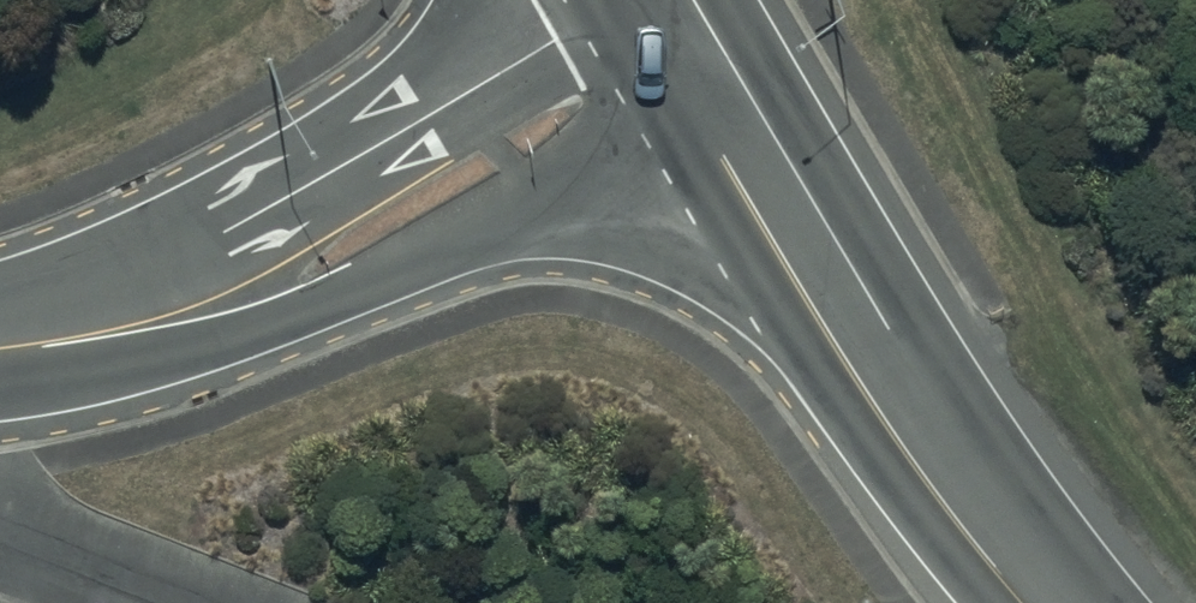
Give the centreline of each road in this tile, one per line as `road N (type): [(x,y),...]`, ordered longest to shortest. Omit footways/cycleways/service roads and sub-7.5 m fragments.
road 1 (tertiary): [(741,82),(306,306),(159,354),(32,341)]
road 2 (tertiary): [(32,341),(124,268),(214,228),(602,0)]
road 3 (secondary): [(1061,602),(741,82)]

